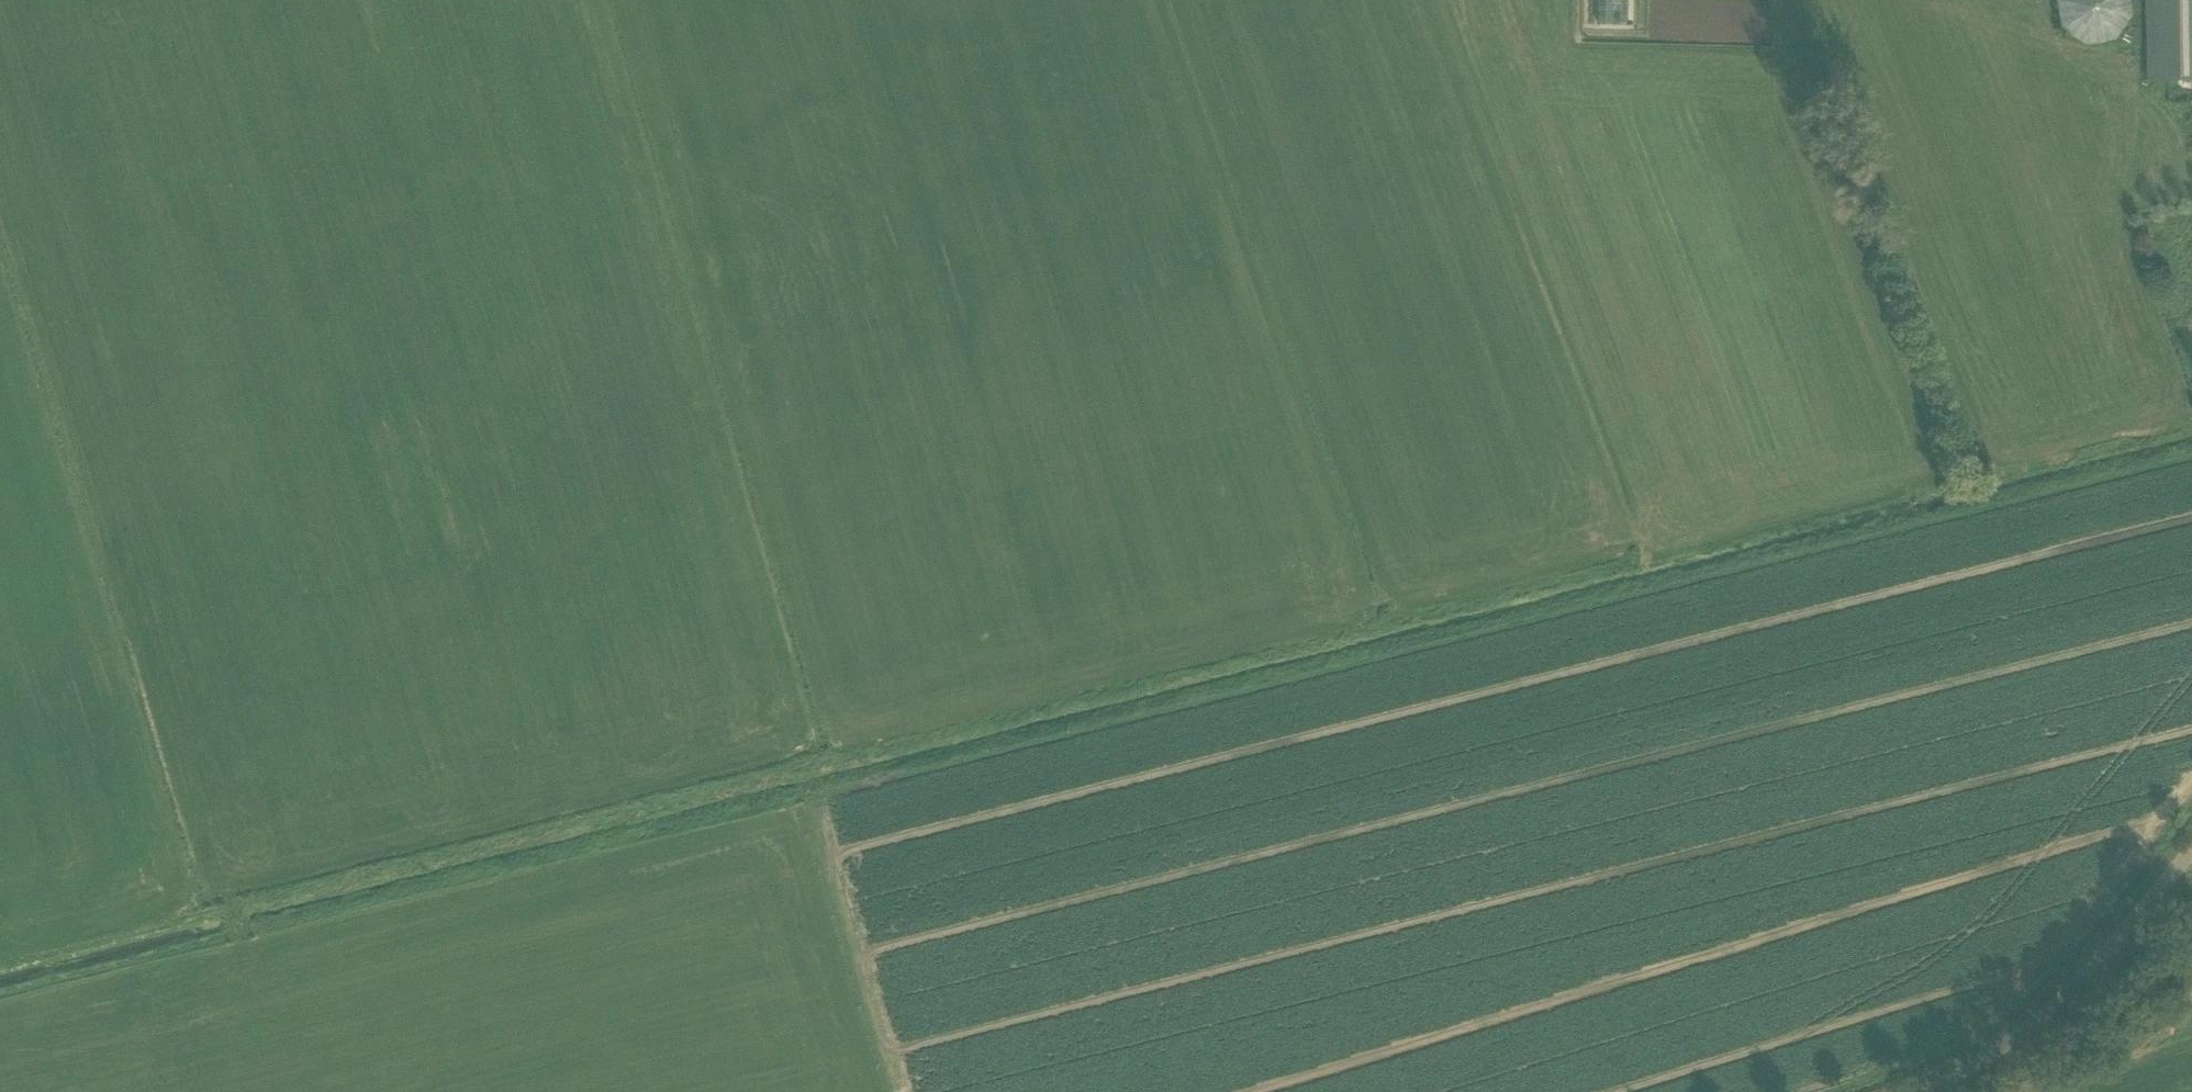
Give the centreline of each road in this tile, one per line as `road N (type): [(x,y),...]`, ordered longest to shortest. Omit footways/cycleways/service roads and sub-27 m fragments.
road 1 (unclassified): [(1947,1091),(2077,1002),(2191,867)]

